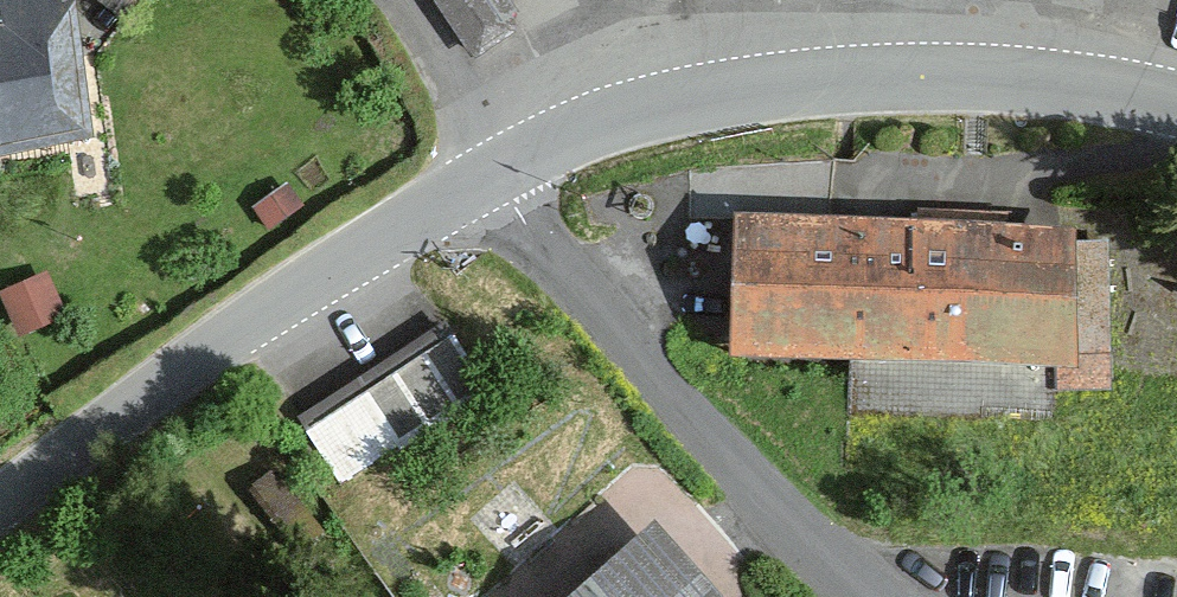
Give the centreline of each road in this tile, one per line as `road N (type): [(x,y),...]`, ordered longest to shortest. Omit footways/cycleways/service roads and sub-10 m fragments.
road 1 (tertiary): [(487,179),(565,137),(647,110),(839,81),(1063,84),(1176,105)]
road 2 (tertiary): [(0,506),(195,362),(487,179)]
road 3 (unclassified): [(865,596),(740,471),(487,179)]
road 4 (residential): [(487,179),(448,87),(395,0)]

